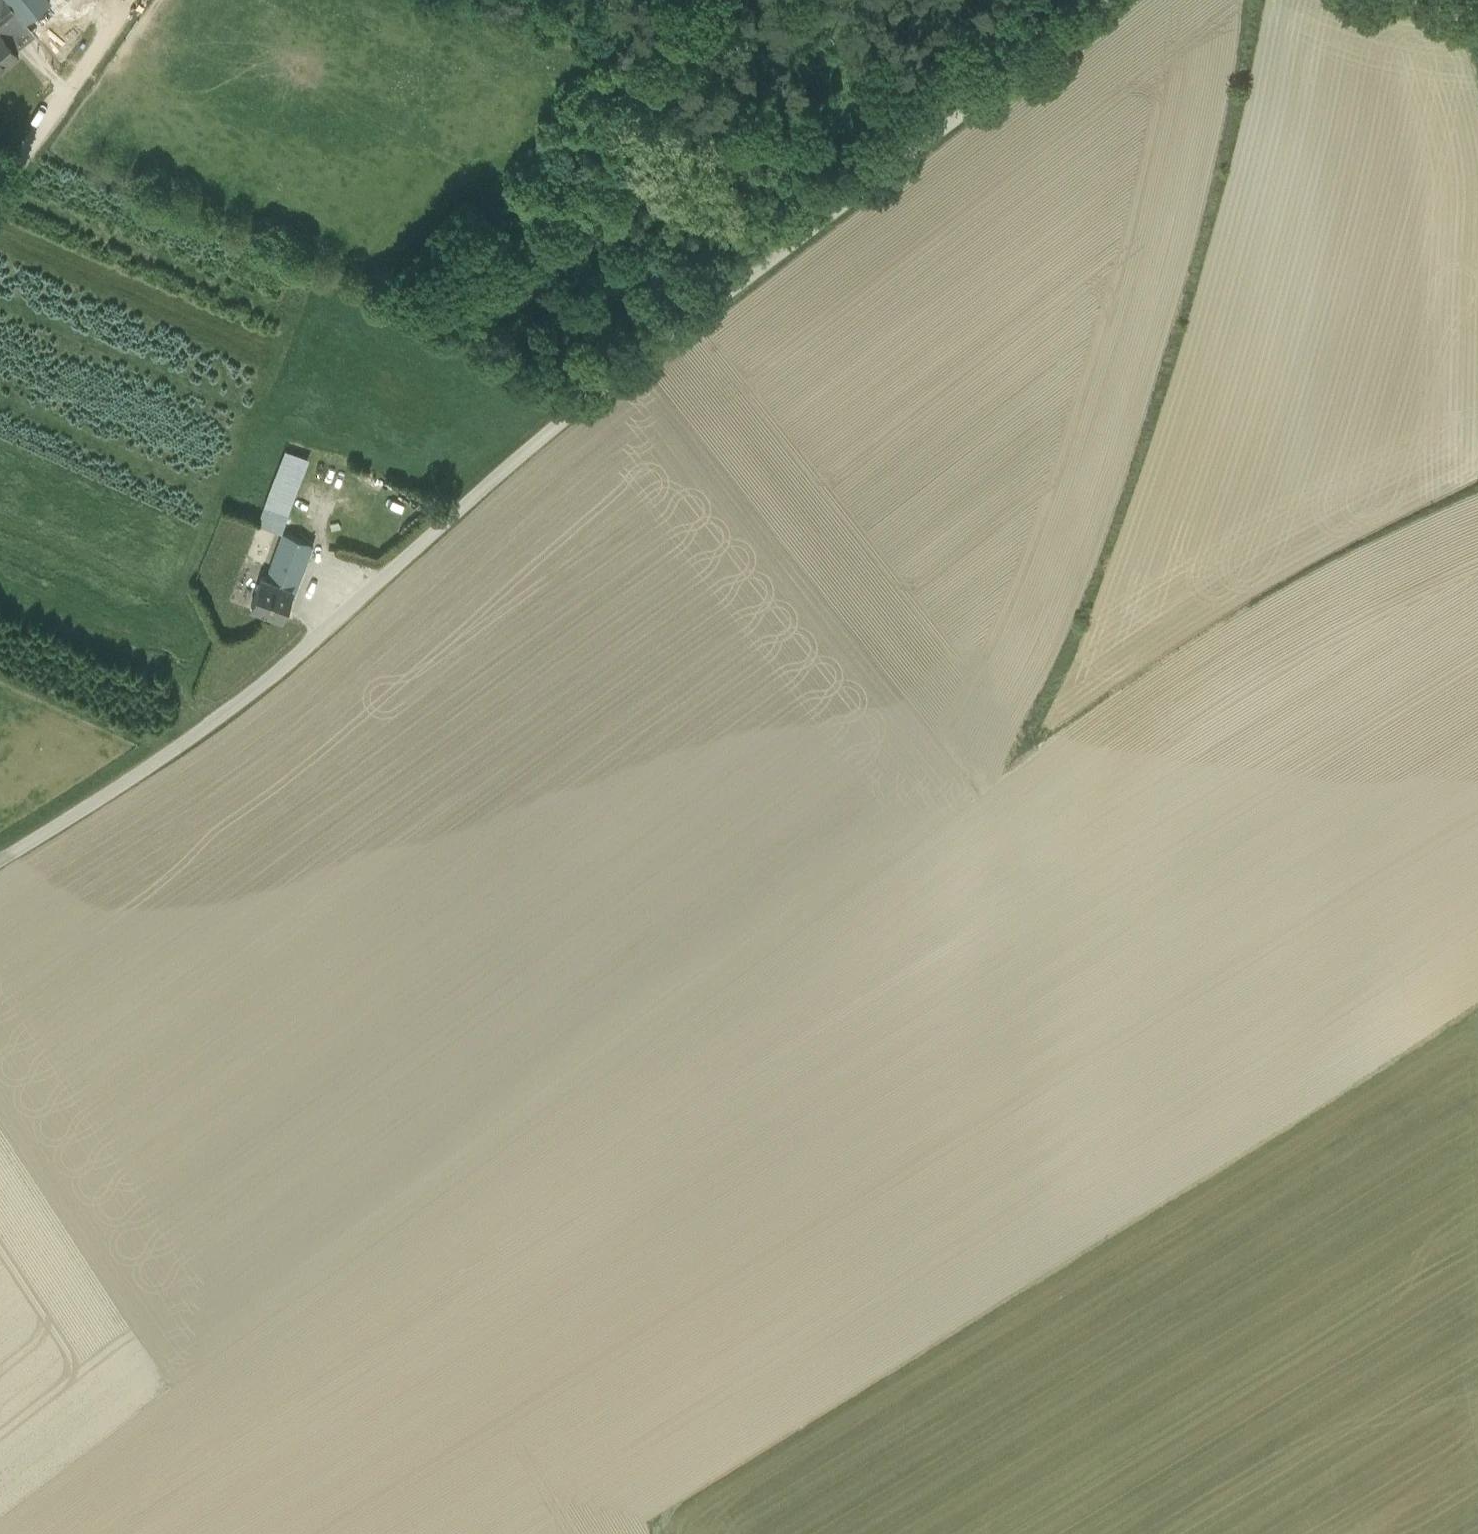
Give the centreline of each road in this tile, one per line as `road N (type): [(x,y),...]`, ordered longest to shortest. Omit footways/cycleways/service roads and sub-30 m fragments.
road 1 (track): [(130,0),(0,196)]

